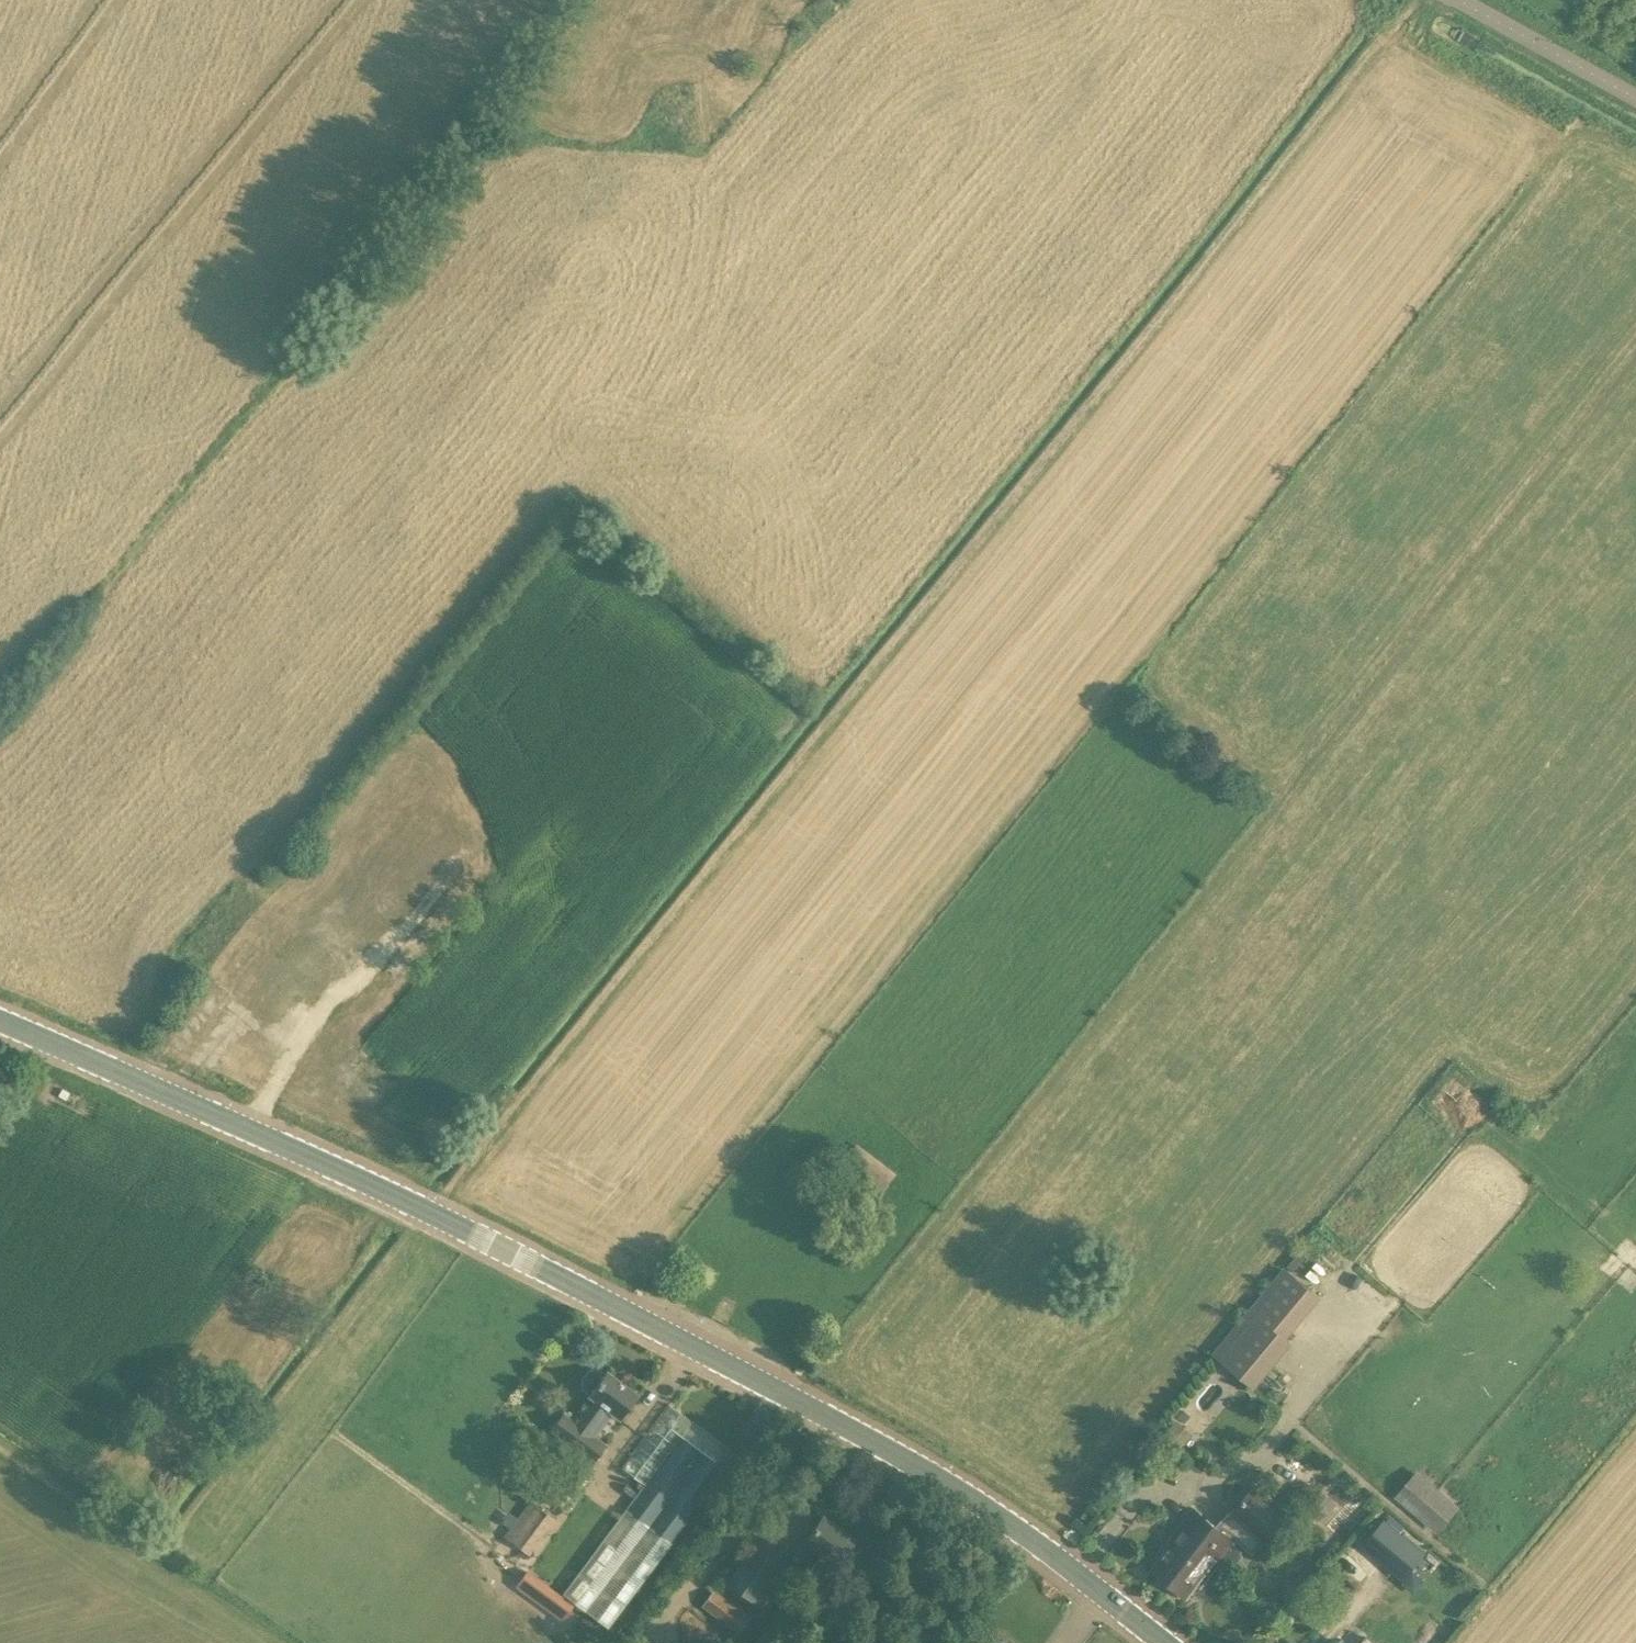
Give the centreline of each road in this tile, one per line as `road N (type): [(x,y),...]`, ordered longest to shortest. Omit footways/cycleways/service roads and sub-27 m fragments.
road 1 (motorway): [(0,1550),(289,1181),(506,849),(653,595),(788,330),(931,0)]
road 2 (motorway): [(869,0),(616,534),(410,890),(151,1265),(0,1453)]
road 3 (tertiary): [(1162,1642),(962,1497),(764,1381),(343,1172),(0,1023)]
road 4 (unclassified): [(1635,99),(1457,0)]

